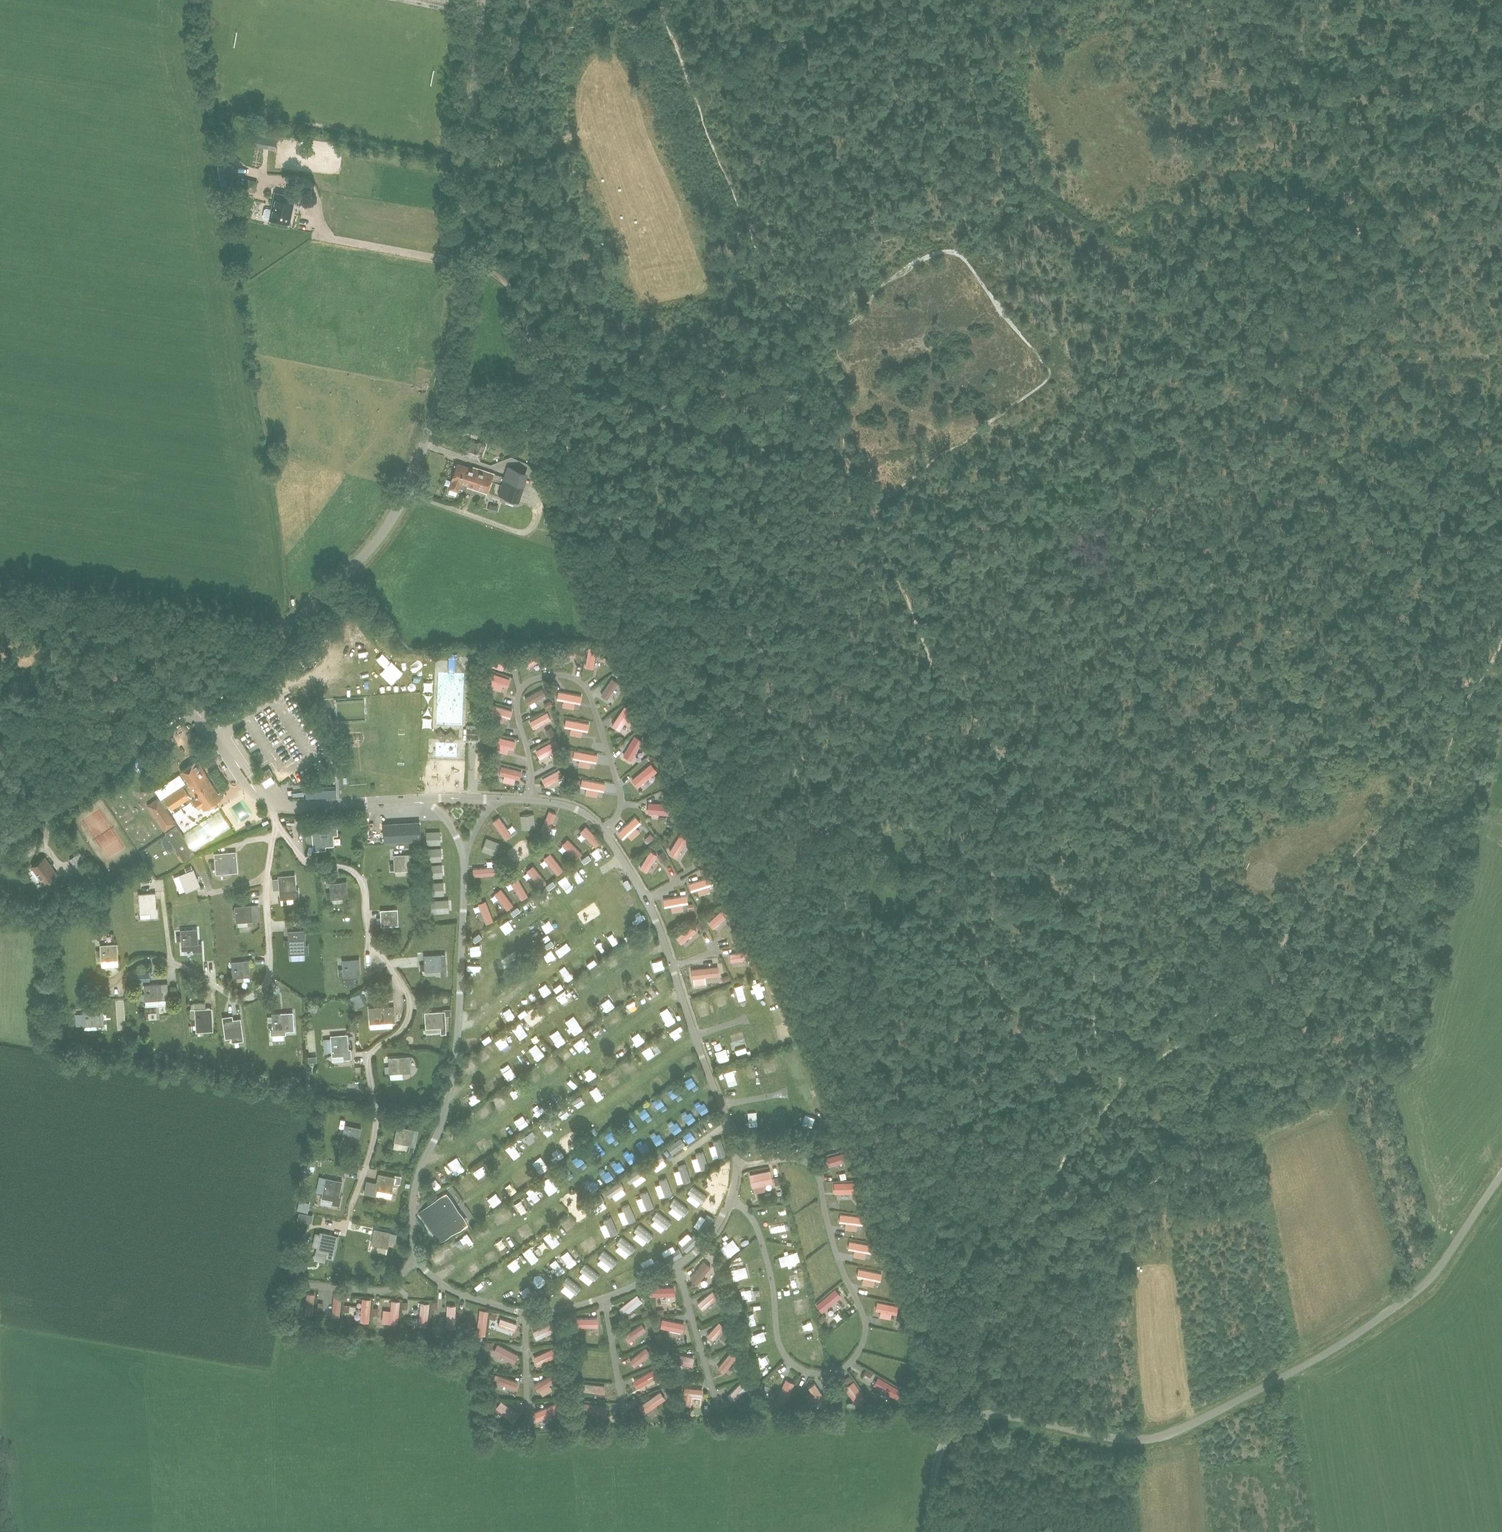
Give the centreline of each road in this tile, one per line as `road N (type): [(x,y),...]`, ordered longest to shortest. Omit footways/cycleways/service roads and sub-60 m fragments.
road 1 (track): [(959,1426),(891,1177),(794,961),(680,760),(516,297),(496,275),(460,262)]
road 2 (unclassified): [(0,836),(264,658),(369,554),(409,491),(453,335),(482,0)]
road 3 (unclassified): [(1501,1175),(1443,1263),(1408,1298),(1324,1355),(1188,1426),(1135,1441),(1001,1414),(963,1423),(939,1454),(926,1531)]
road 4 (track): [(762,905),(794,904),(828,885),(874,882),(955,848),(991,873),(986,973),(1015,1015),(961,1117),(909,1122),(892,1134)]
road 5 (track): [(1432,777),(1305,902),(1264,971),(1124,1089)]
road 6 (track): [(1124,1089),(1081,1131),(1012,1243),(955,1397)]
road 7 (track): [(1501,657),(1475,687),(1432,777)]

